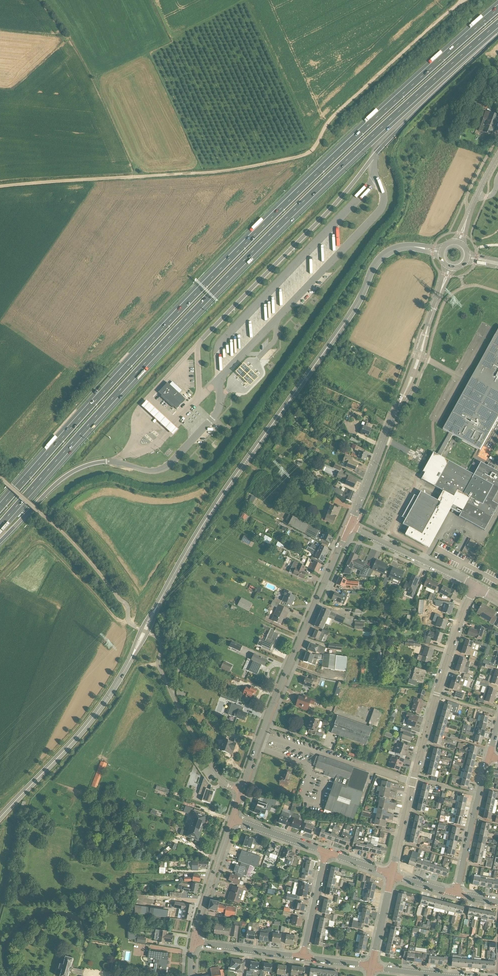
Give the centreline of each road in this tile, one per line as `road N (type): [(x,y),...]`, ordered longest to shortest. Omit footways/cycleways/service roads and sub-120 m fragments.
road 1 (motorway): [(0,528),(271,236),(497,26)]
road 2 (motorway): [(497,8),(258,229),(0,506)]
road 3 (tertiary): [(422,249),(404,247),(376,263),(353,311),(242,466),(158,605)]
road 4 (residential): [(392,875),(437,693),(475,587)]
road 5 (residential): [(243,791),(351,526)]
road 6 (track): [(0,187),(260,164)]
road 7 (unclassified): [(142,630),(77,547),(0,477)]
road 8 (tertiary): [(0,817),(84,732),(130,660)]
road 9 (unclassified): [(243,791),(220,780),(164,678),(161,642),(148,633)]
road 10 (motorway): [(371,159),(497,36)]
road 11 (track): [(323,106),(439,0)]
road 12 (residential): [(456,893),(489,757)]
road 13 (residential): [(475,587),(351,526)]
road 14 (motorway): [(0,542),(60,480),(106,461)]
road 15 (unclassified): [(194,942),(233,820)]
road 16 (unclassified): [(351,526),(398,408)]

